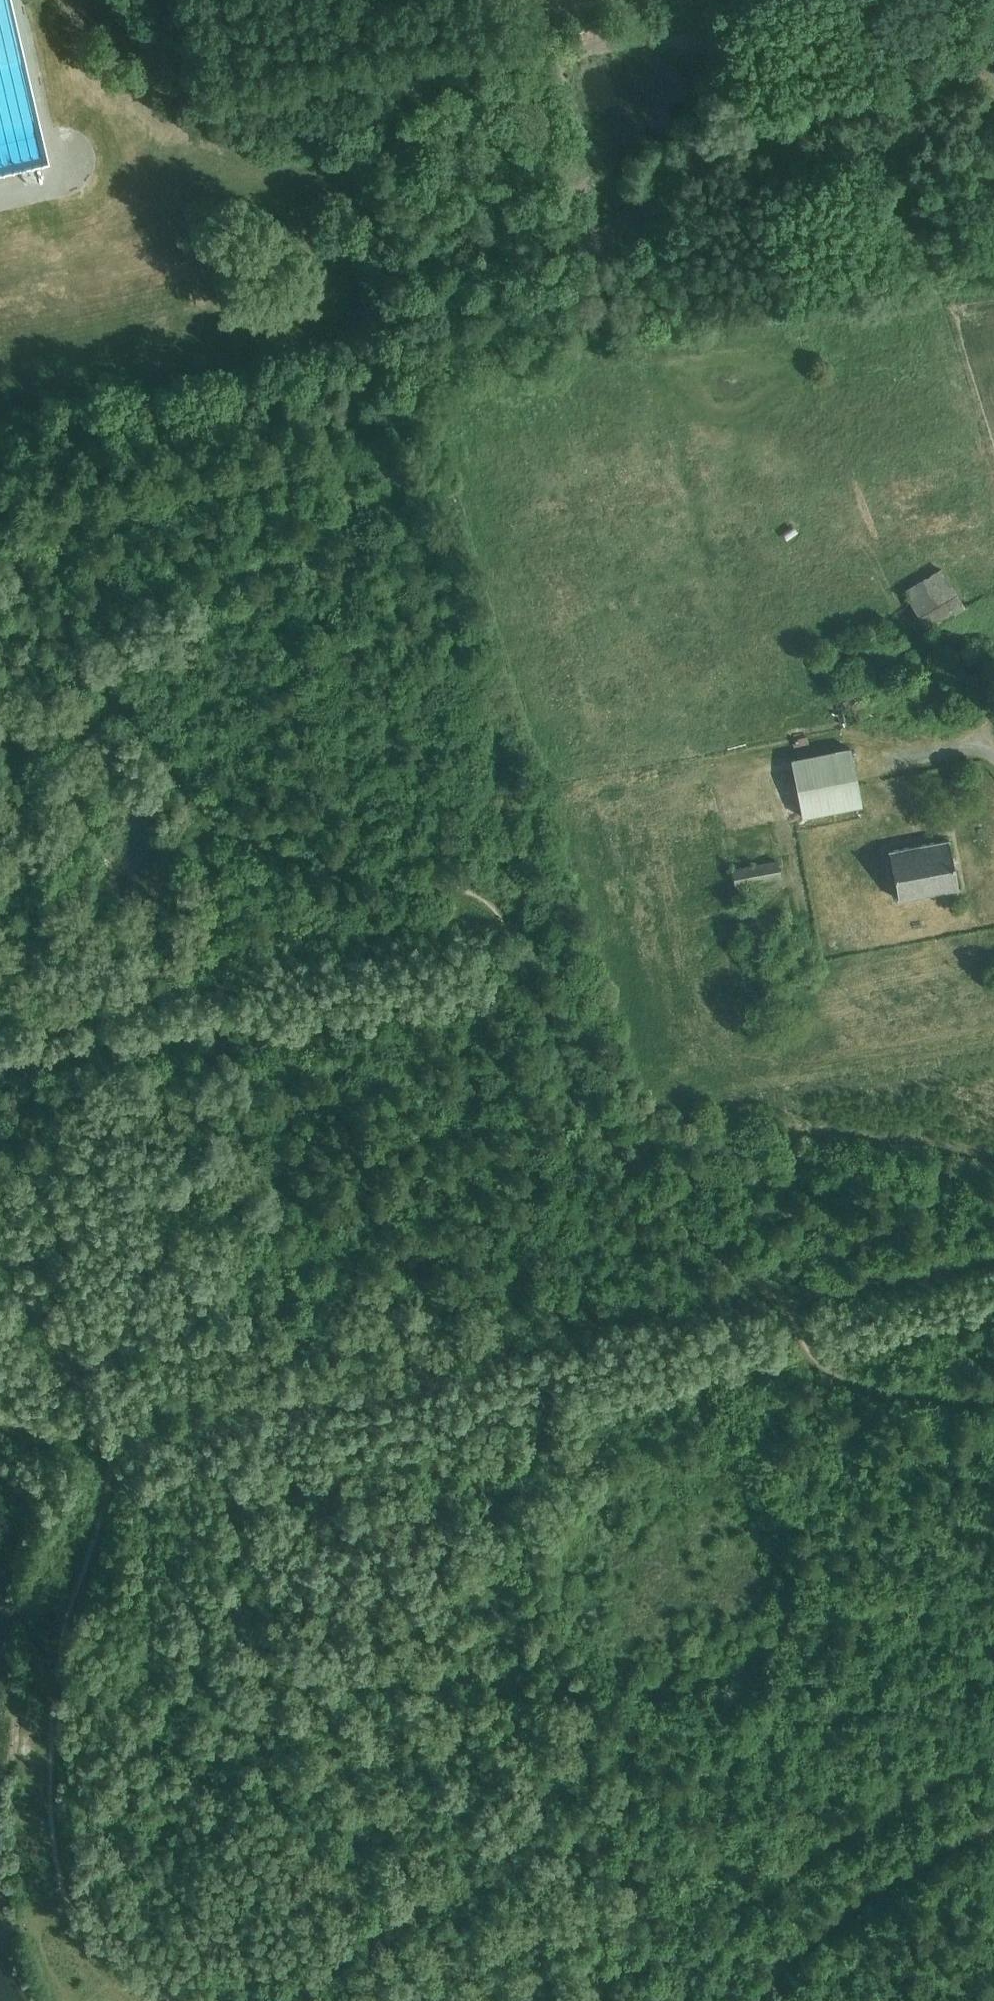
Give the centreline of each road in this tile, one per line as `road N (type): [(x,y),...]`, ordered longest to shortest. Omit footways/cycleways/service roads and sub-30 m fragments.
road 1 (track): [(0,623),(95,655),(230,836),(488,900),(559,1054),(613,1147),(678,1227),(784,1303),(816,1368),(893,1394),(957,1402),(993,1393)]
road 2 (track): [(174,2000),(103,1951),(63,1885),(52,1753),(64,1640),(113,1464),(66,1360),(0,1255)]
road 3 (track): [(993,1831),(936,1855),(819,1929),(763,1984)]

